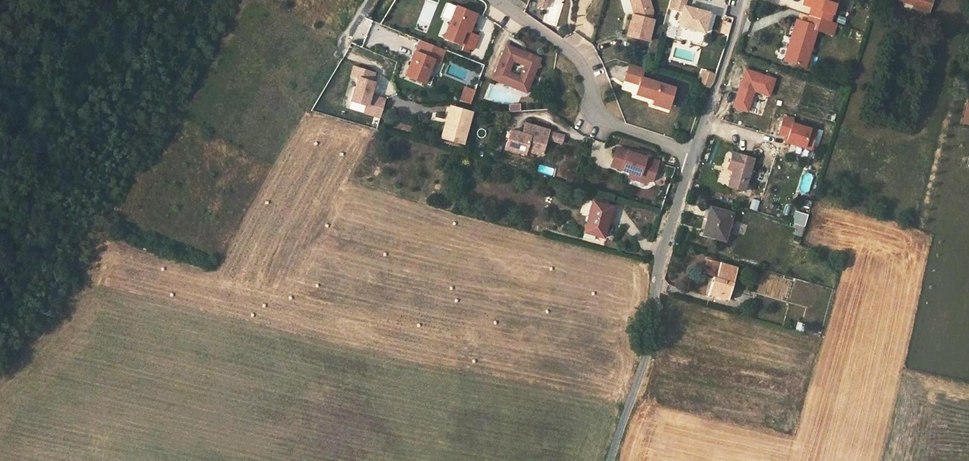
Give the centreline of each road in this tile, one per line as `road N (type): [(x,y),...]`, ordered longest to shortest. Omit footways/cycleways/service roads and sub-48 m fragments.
road 1 (residential): [(498,0),(585,67),(599,115),(693,156)]
road 2 (residential): [(646,359),(693,156)]
road 3 (residential): [(693,156),(744,0)]

